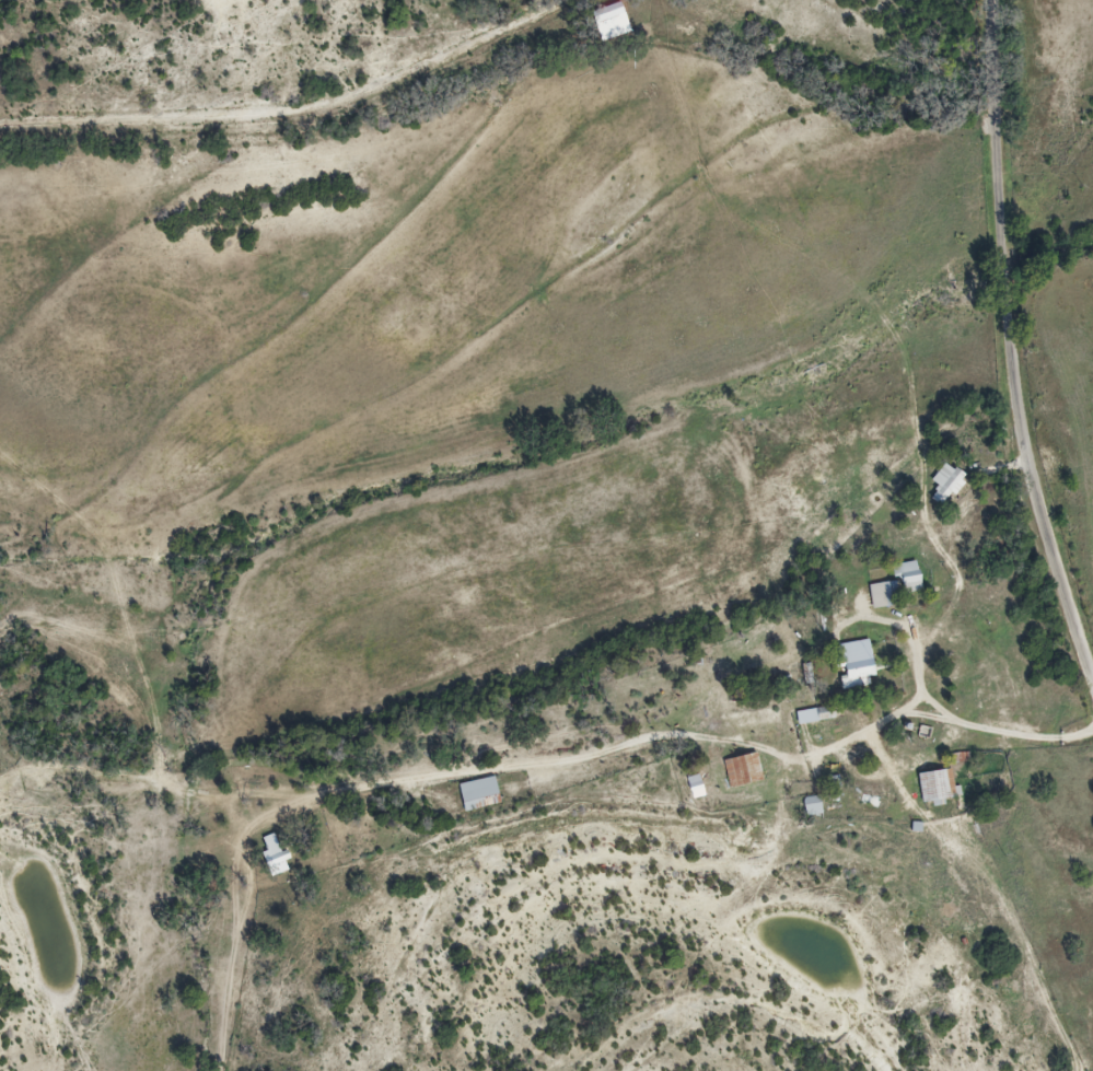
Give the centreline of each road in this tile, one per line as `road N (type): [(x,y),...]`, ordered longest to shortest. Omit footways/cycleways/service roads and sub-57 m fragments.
road 1 (residential): [(0,765),(475,745),(689,680),(786,621),(877,659),(968,729),(1092,729)]
road 2 (residential): [(1092,679),(1012,374),(997,0)]
road 3 (track): [(0,132),(342,101),(554,0)]
road 4 (residential): [(968,810),(974,1070)]

